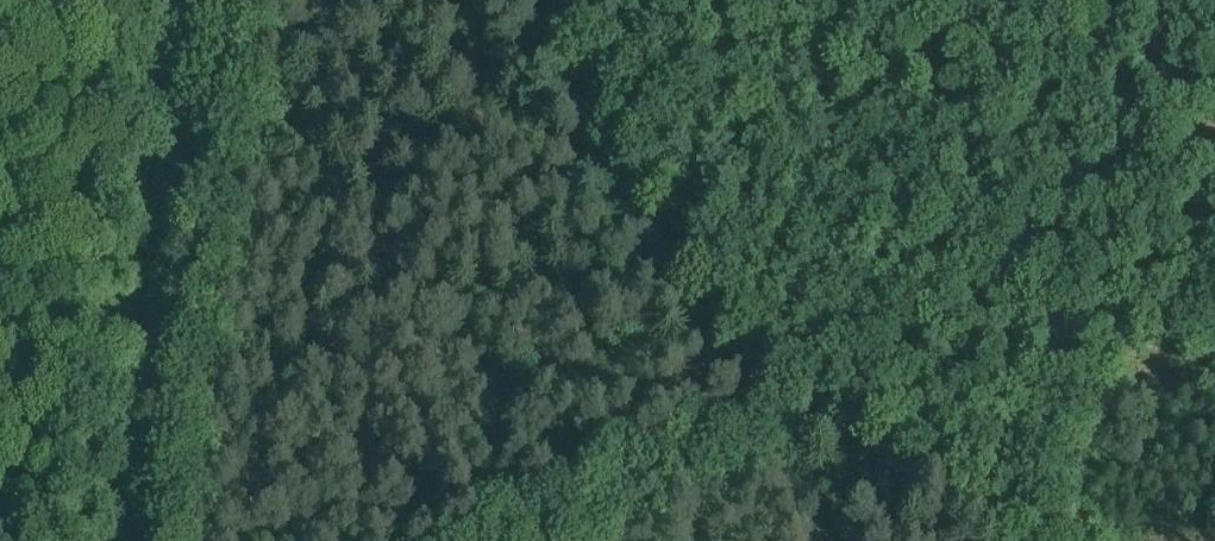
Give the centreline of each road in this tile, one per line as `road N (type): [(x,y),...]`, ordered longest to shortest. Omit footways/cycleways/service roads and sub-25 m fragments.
road 1 (track): [(1214,292),(1142,367),(1063,470),(1020,497),(874,431),(746,396),(491,540)]
road 2 (unclassified): [(825,540),(531,0)]
road 3 (track): [(122,540),(200,0)]

